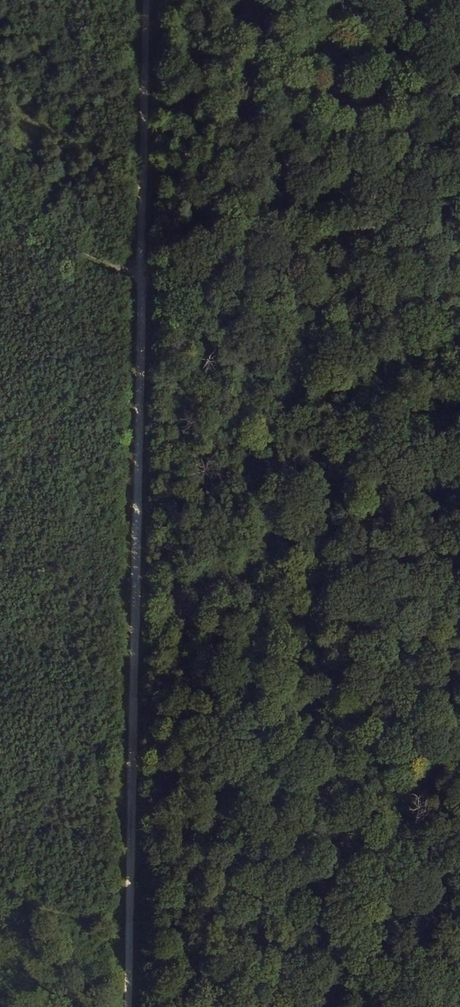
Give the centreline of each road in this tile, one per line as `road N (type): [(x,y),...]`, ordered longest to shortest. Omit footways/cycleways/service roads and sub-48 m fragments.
road 1 (track): [(146,0),(129,1006)]
road 2 (track): [(0,221),(142,282),(204,279),(459,222)]
road 3 (track): [(130,929),(0,898)]

